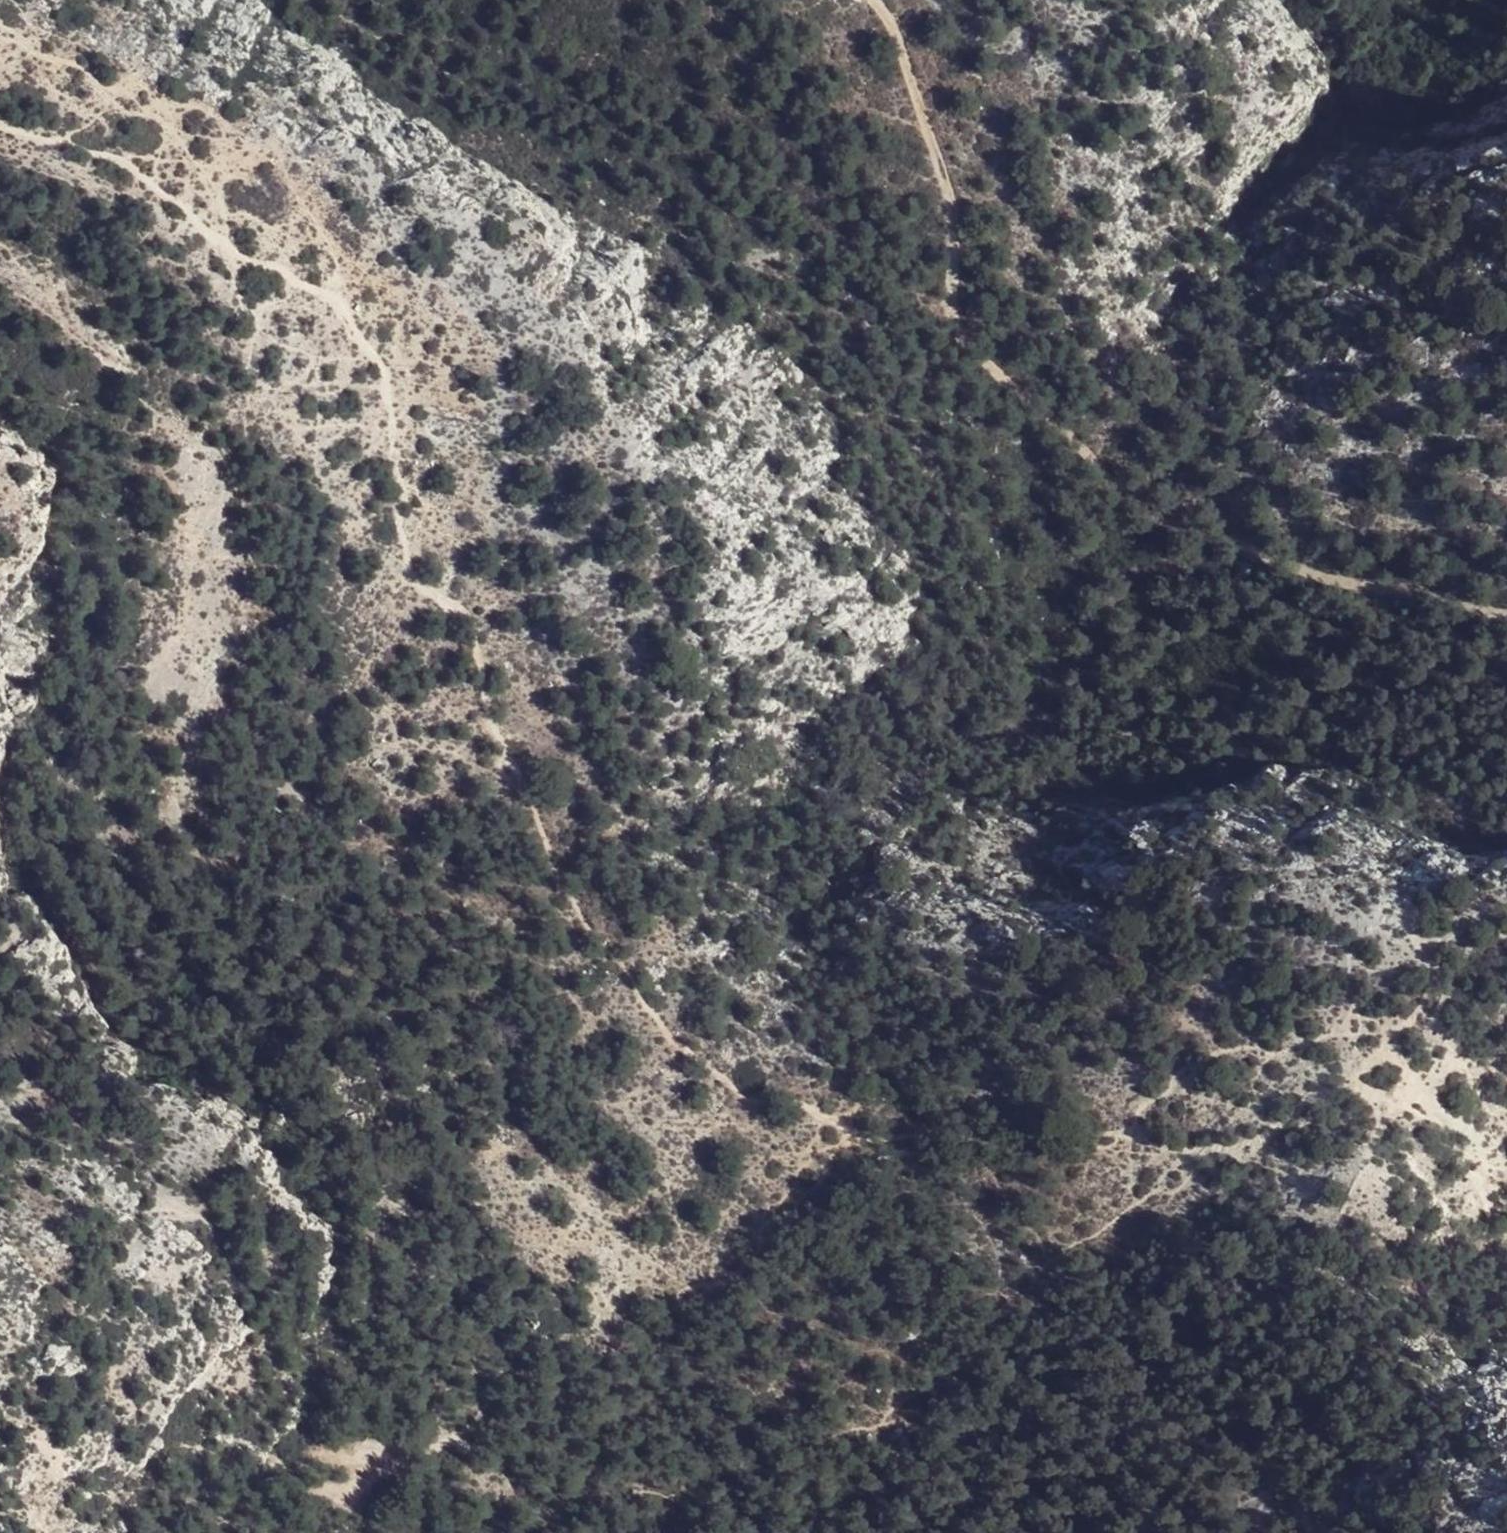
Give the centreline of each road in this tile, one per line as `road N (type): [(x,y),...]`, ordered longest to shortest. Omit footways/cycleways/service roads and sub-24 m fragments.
road 1 (track): [(876,0),(895,27),(953,206),(954,321),(962,341),(1129,496),(1280,564),(1506,613)]

